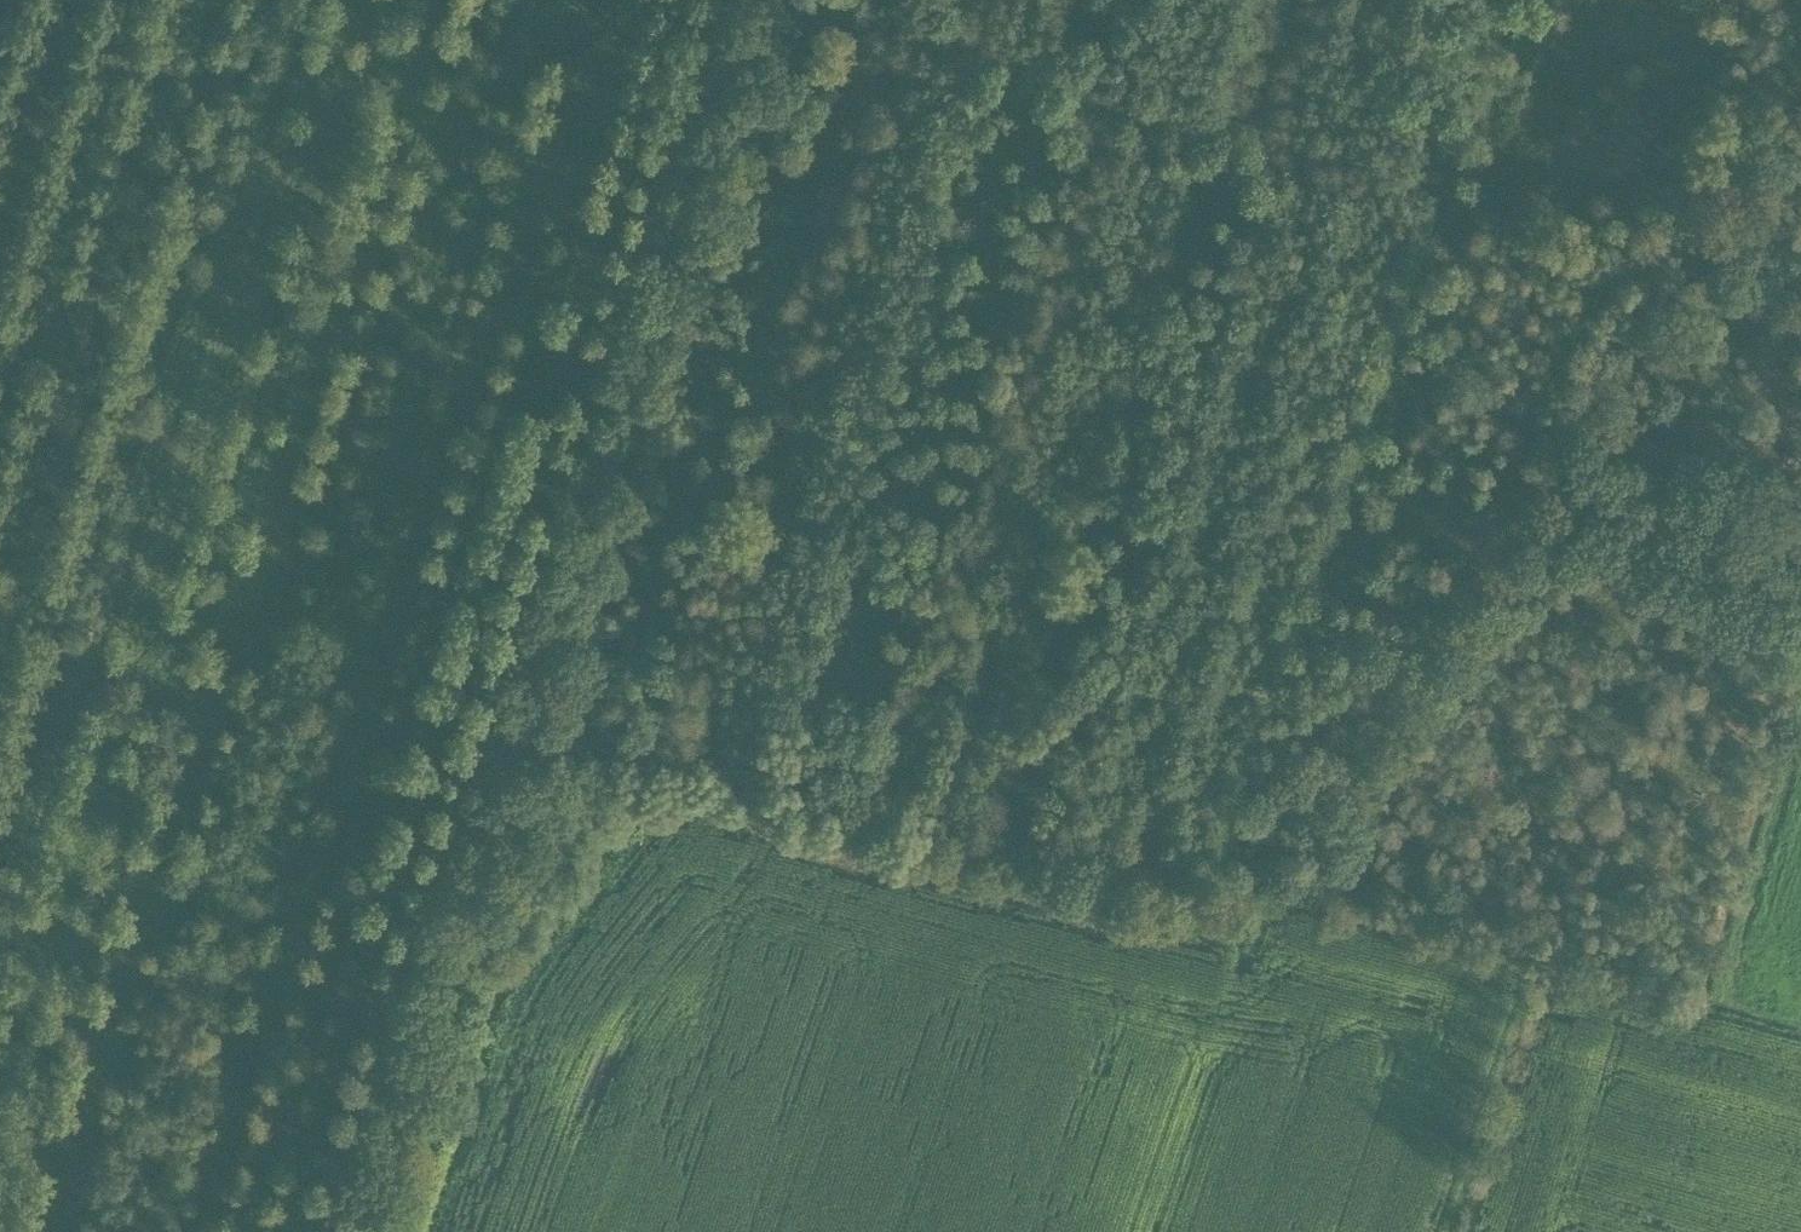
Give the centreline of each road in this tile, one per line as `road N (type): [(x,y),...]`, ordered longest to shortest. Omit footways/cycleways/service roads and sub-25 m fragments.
road 1 (track): [(764,0),(360,1231)]
road 2 (track): [(762,6),(815,17),(903,11),(1364,166),(1473,176)]

